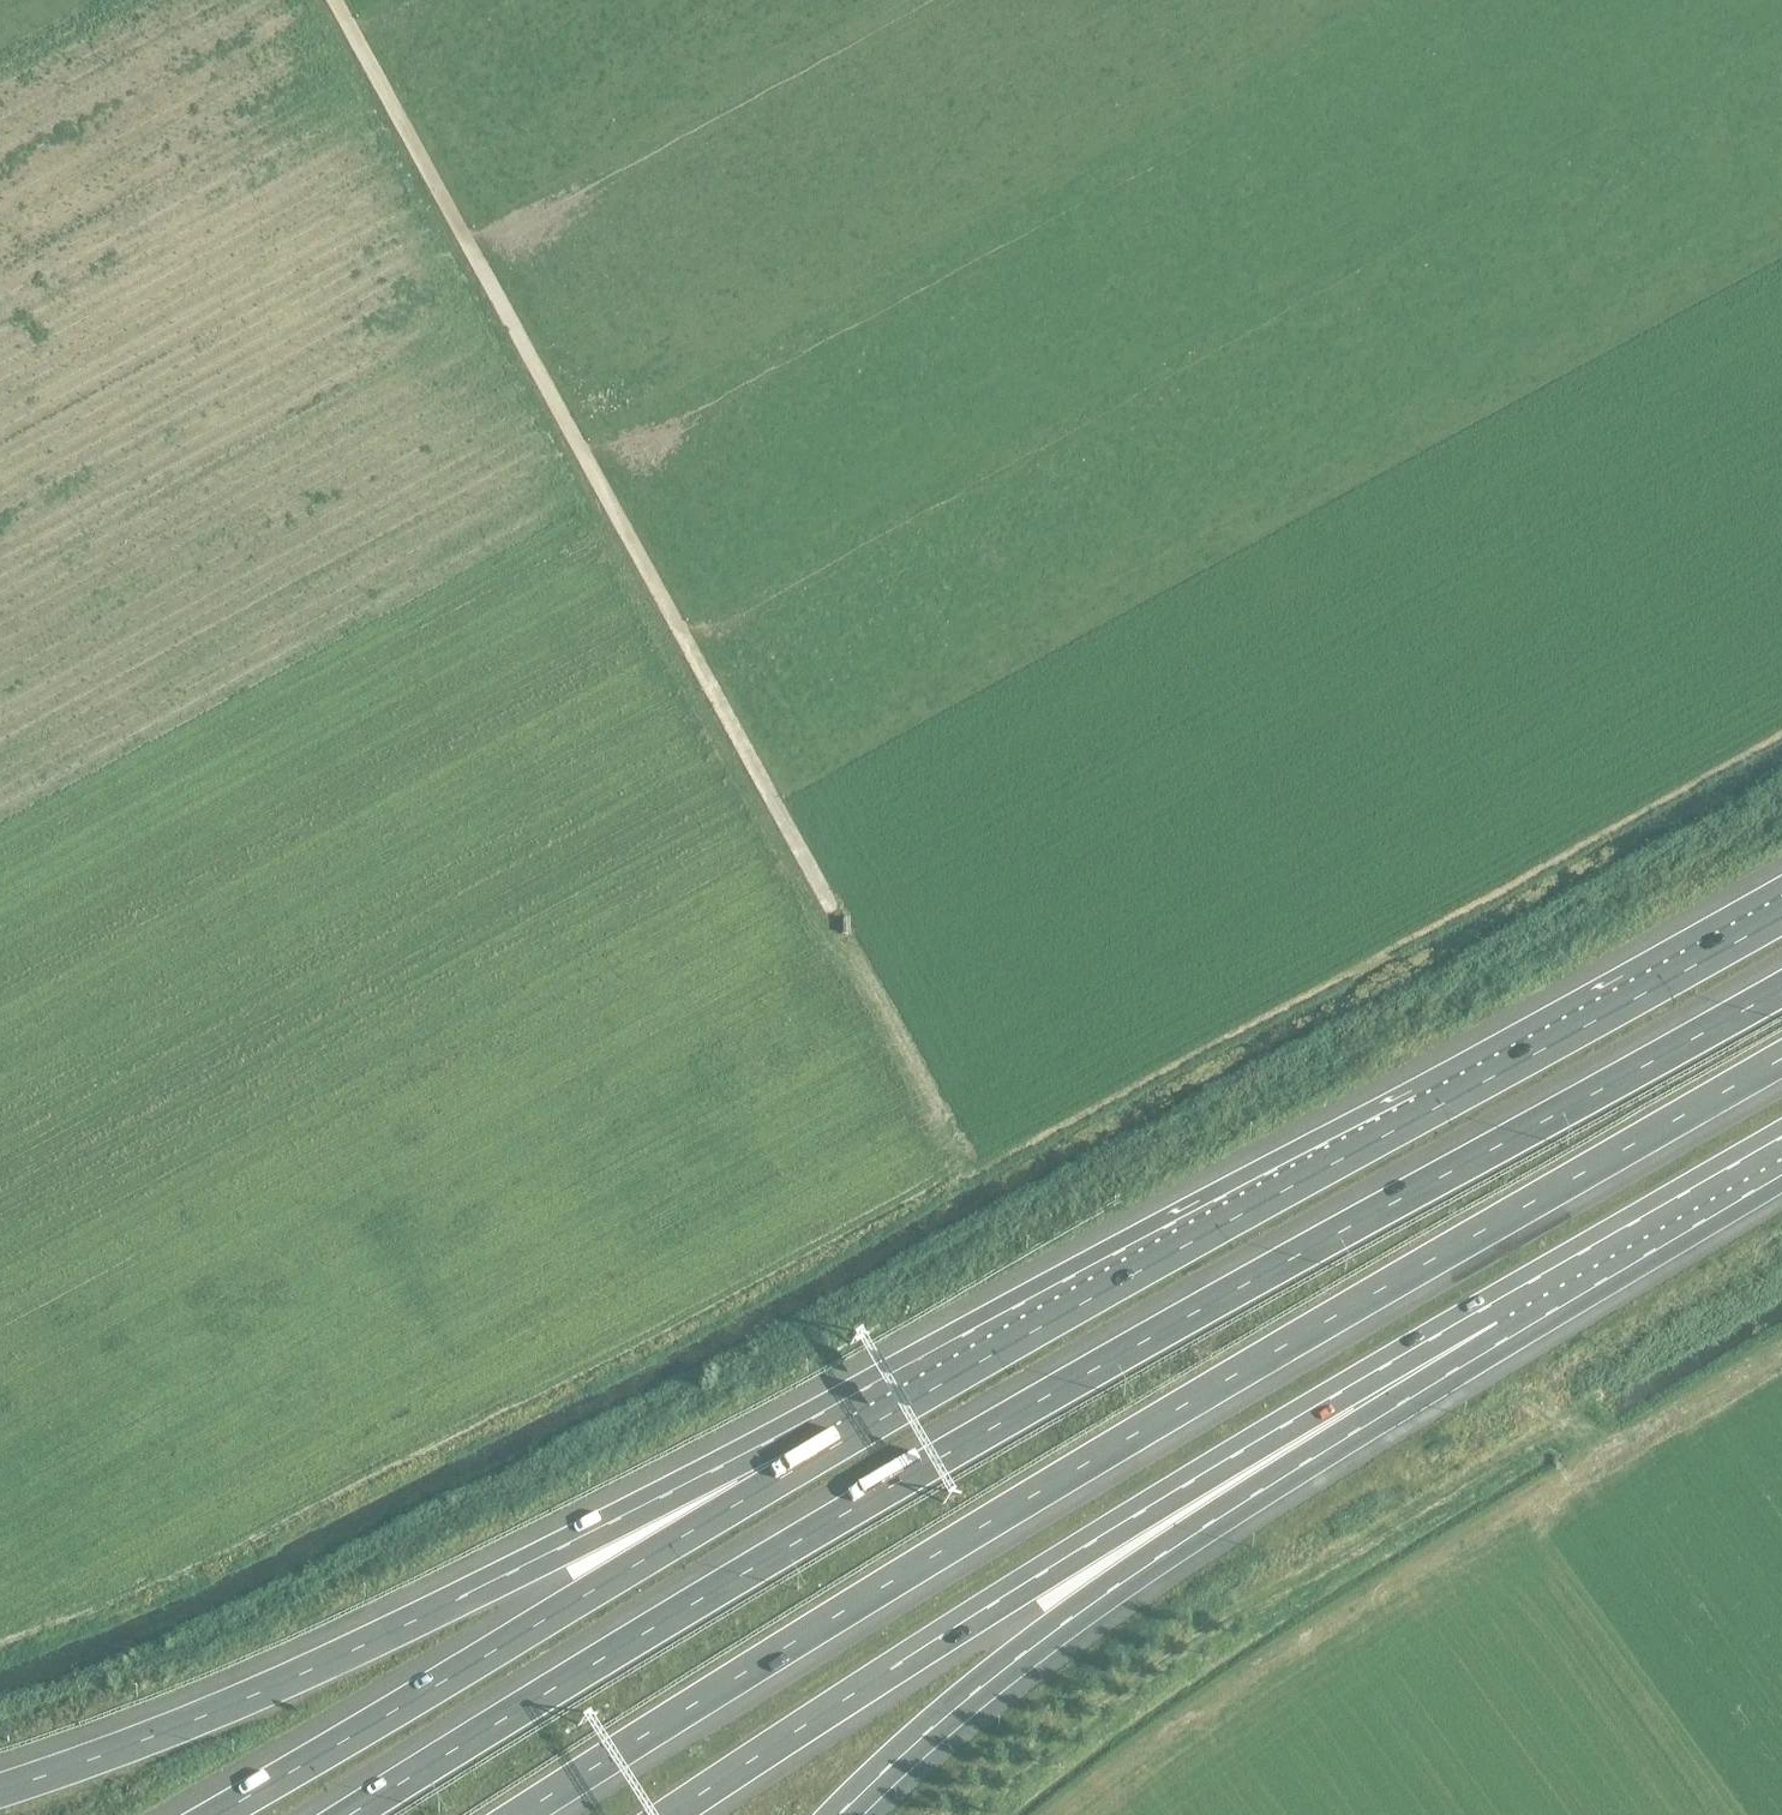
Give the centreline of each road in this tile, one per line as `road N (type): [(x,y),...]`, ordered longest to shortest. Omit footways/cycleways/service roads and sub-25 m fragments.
road 1 (motorway): [(1781,988),(915,1470),(350,1814)]
road 2 (motorway): [(521,1814),(1135,1434),(1781,1058)]
road 3 (motorway): [(1781,915),(799,1466)]
road 4 (motorway): [(670,1814),(1089,1542),(1487,1306)]
road 5 (motorway): [(799,1466),(599,1528),(264,1690),(0,1789)]
road 6 (motorway): [(840,1814),(949,1714),(1090,1604),(1351,1433),(1487,1306)]
road 7 (motorway): [(799,1466),(215,1814)]
road 8 (motorway): [(1487,1306),(1781,1136)]

